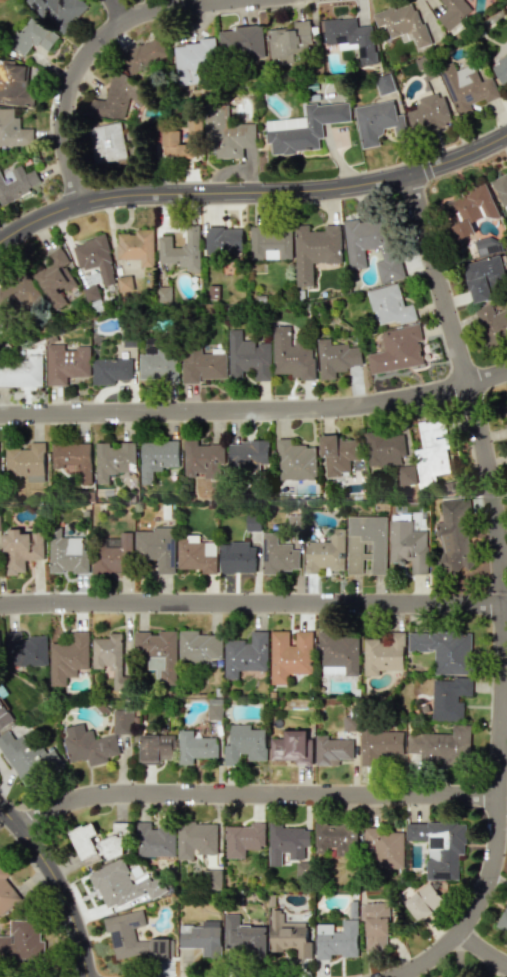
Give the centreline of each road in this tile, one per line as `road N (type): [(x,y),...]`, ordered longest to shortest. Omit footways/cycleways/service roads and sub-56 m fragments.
road 1 (residential): [(412,174),(495,508),(502,797),(496,864),(478,909),(442,950),(398,976)]
road 2 (tertiary): [(506,136),(372,184),(96,200),(0,242)]
road 3 (residential): [(506,373),(331,411),(0,417)]
road 4 (residential): [(0,606),(506,607)]
road 5 (residential): [(20,829),(103,796),(502,797)]
road 6 (residential): [(80,204),(65,115),(92,50),(149,11),(232,0)]
road 7 (tertiary): [(0,806),(56,881),(87,976)]

